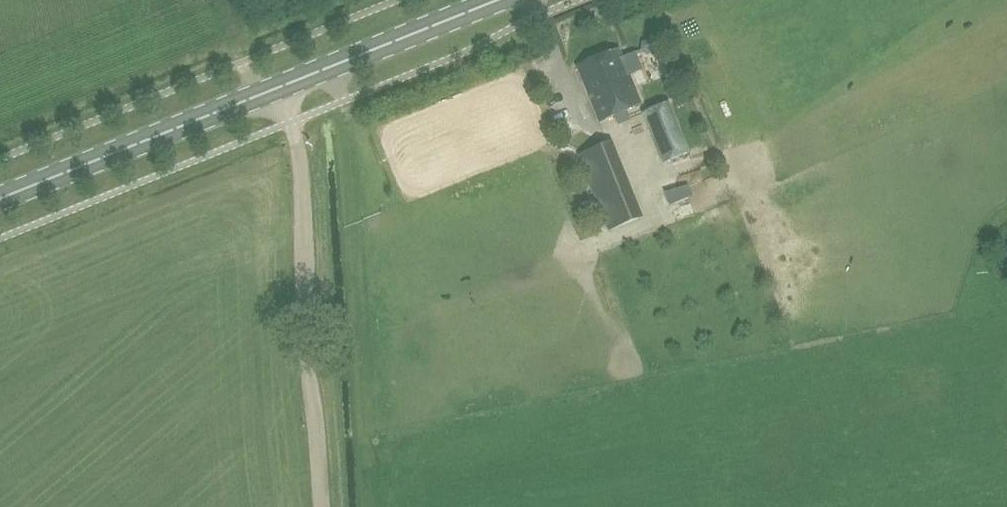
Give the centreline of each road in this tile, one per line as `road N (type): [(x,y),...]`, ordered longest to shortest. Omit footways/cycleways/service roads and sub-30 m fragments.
road 1 (secondary): [(0,199),(501,0)]
road 2 (track): [(324,506),(298,122),(280,88)]

